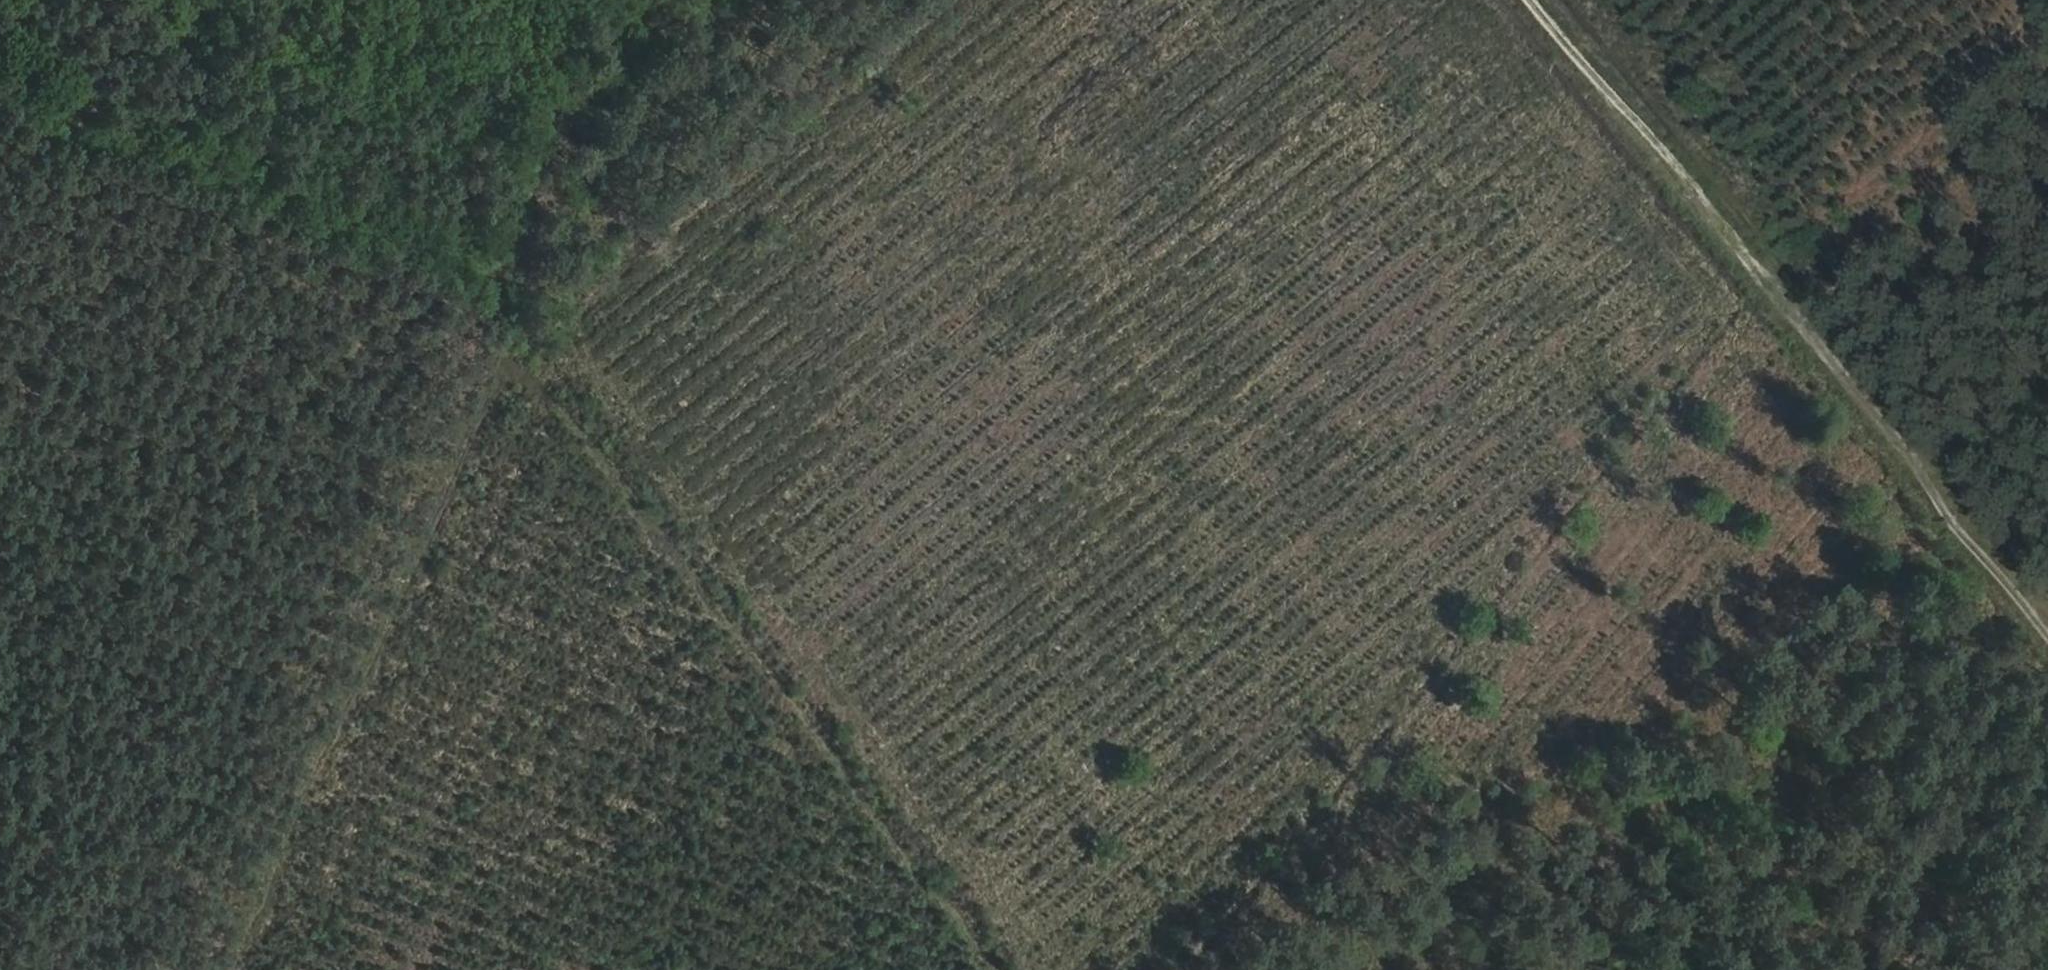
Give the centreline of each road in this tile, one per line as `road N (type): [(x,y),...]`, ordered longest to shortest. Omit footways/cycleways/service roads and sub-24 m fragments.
road 1 (track): [(2047,614),(1927,487),(1531,0)]

